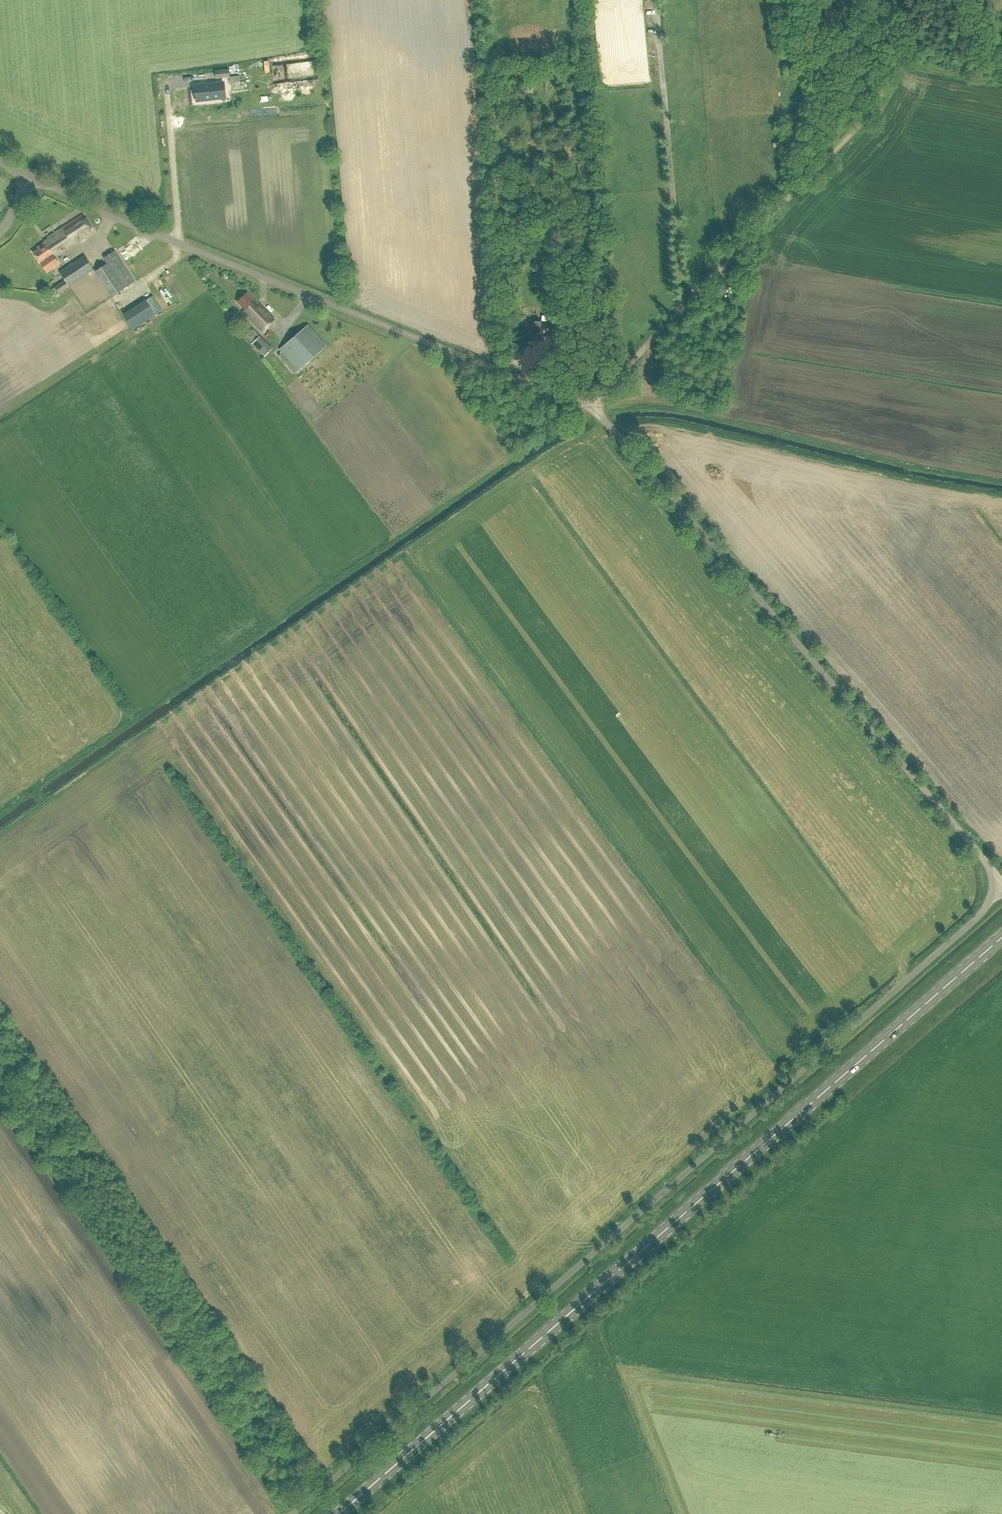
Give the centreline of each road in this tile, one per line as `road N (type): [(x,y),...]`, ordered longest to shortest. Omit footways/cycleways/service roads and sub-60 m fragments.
road 1 (unclassified): [(292,1513),(971,923),(1001,880)]
road 2 (primary): [(338,1513),(1001,937)]
road 3 (track): [(0,813),(526,448),(597,413)]
road 4 (unclassified): [(1001,880),(590,409)]
road 5 (unclassified): [(590,409),(29,175)]
road 6 (unclassified): [(590,409),(872,104),(894,58),(891,0)]
road 7 (track): [(610,427),(673,427),(1001,497)]

